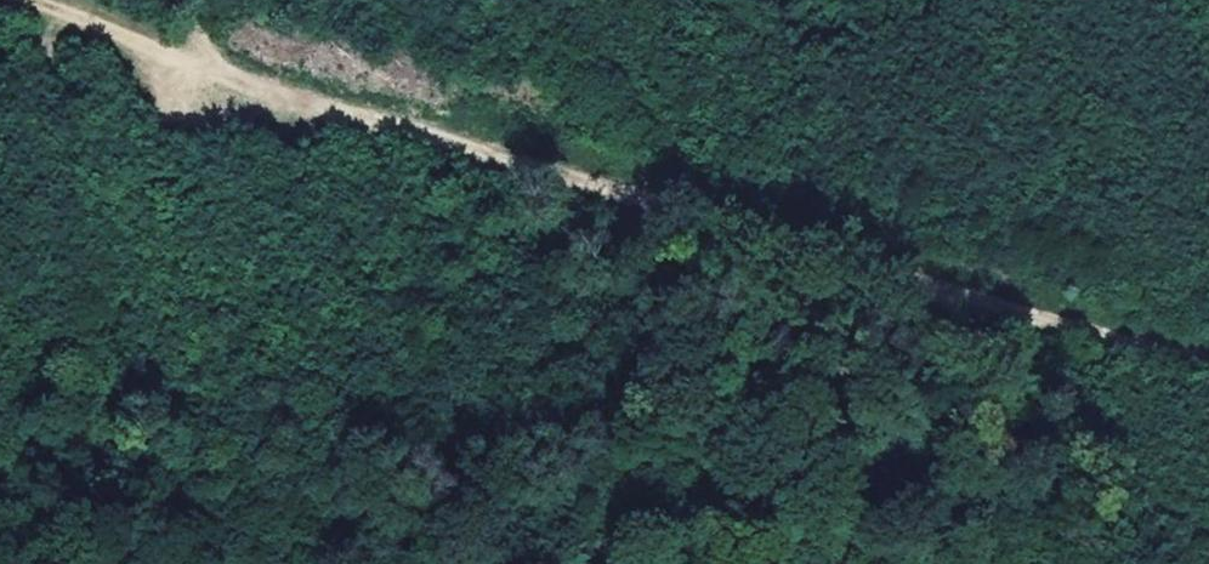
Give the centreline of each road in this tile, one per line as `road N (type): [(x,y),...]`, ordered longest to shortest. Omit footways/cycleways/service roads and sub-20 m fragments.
road 1 (track): [(1208,560),(1147,527),(730,368),(358,111)]
road 2 (track): [(1208,360),(905,283),(358,111)]
road 3 (track): [(127,563),(44,6)]
road 4 (track): [(234,75),(29,0)]
road 5 (track): [(730,368),(673,563)]
road 6 (track): [(358,111),(234,75)]

